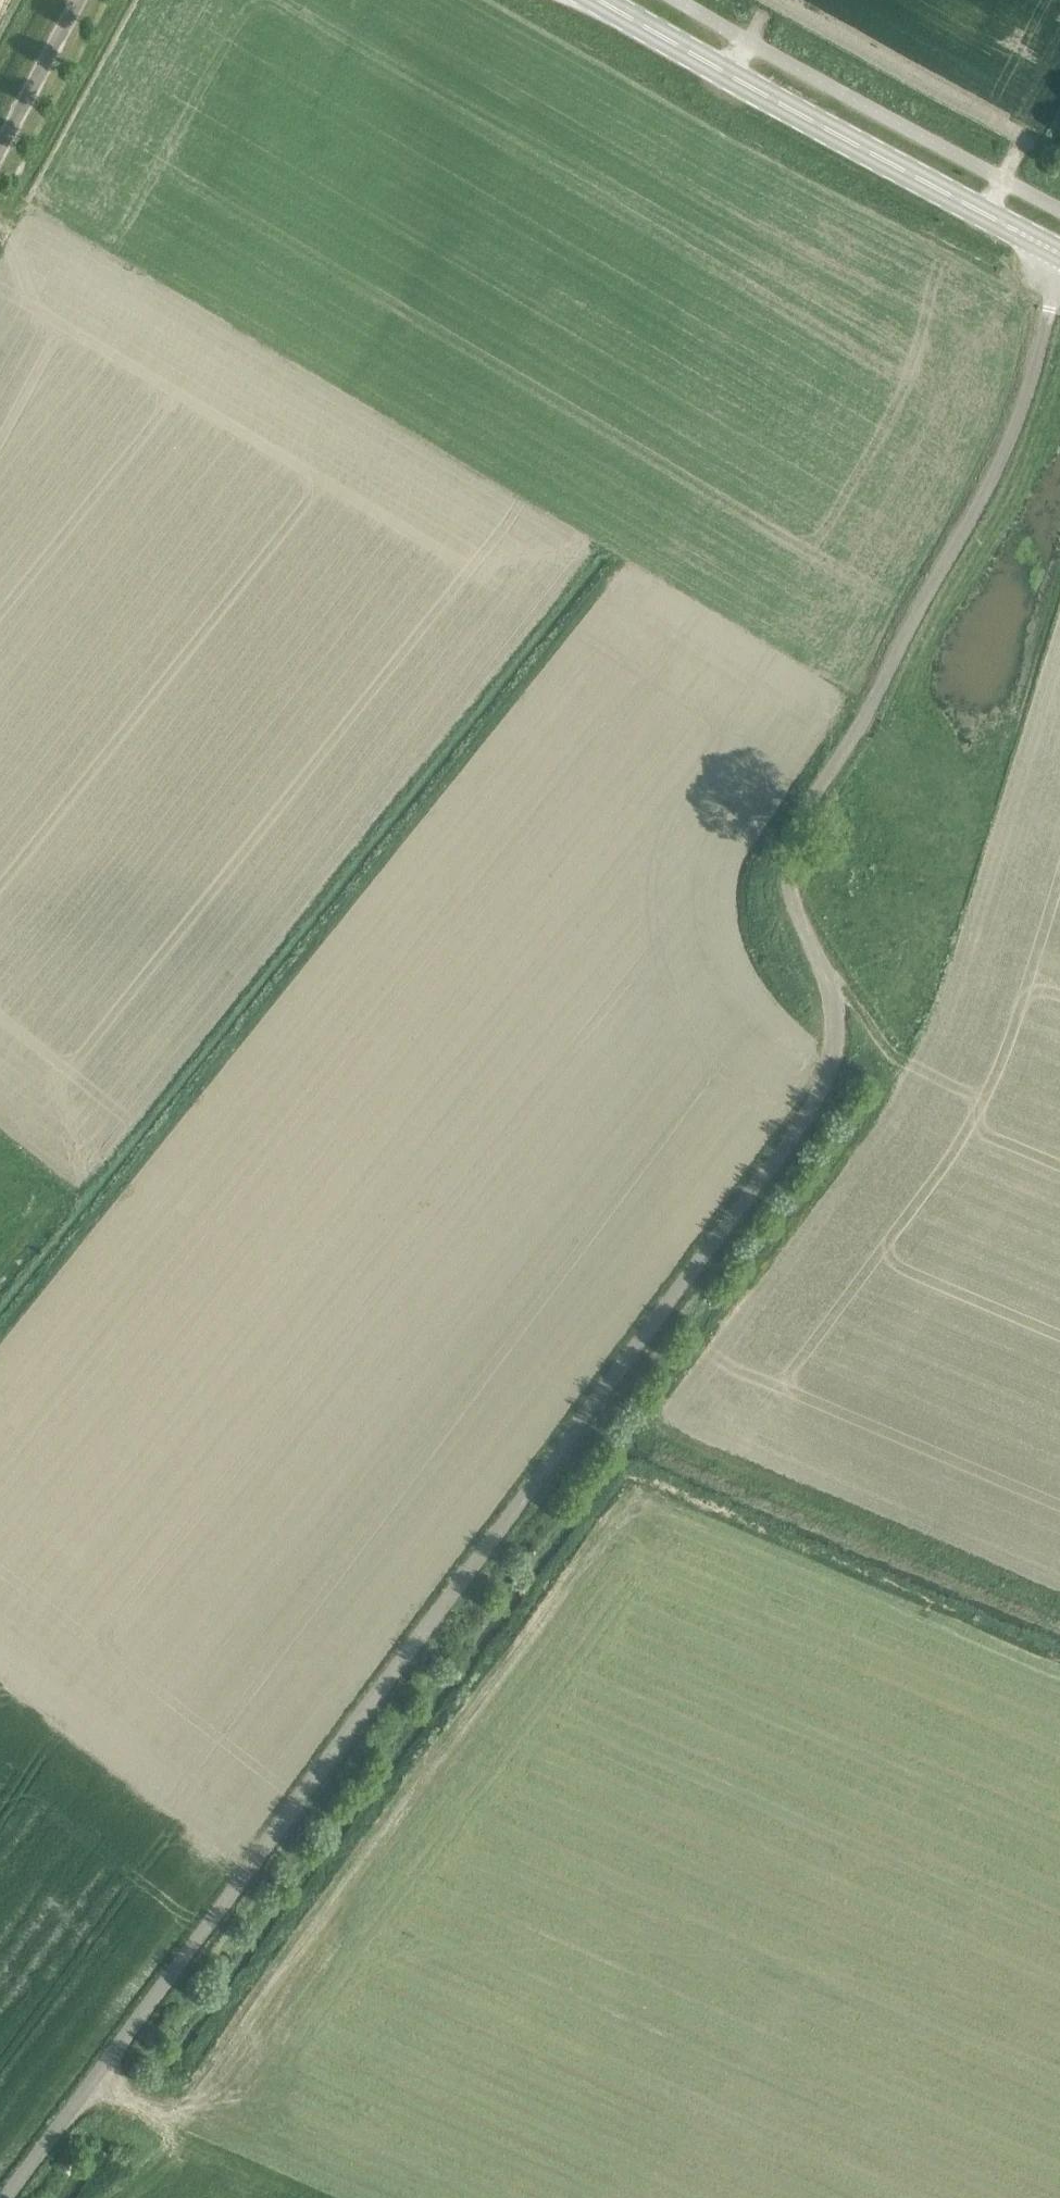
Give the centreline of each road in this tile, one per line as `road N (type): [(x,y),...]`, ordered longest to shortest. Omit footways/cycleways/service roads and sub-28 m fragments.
road 1 (unclassified): [(1059,283),(1002,456),(795,833),(793,899),(839,1023),(832,1072),(817,1100),(376,1708),(6,2197)]
road 2 (secondary): [(598,0),(1059,253)]
road 3 (track): [(0,150),(77,0)]

